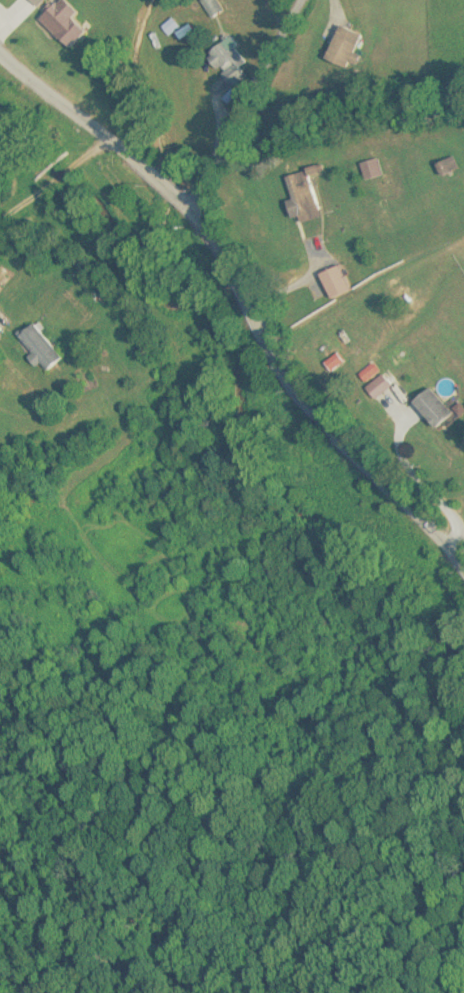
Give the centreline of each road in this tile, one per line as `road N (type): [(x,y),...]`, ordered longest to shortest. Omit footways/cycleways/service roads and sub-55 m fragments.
road 1 (tertiary): [(463,554),(288,381),(199,213),(0,48)]
road 2 (residential): [(199,213),(317,0)]

